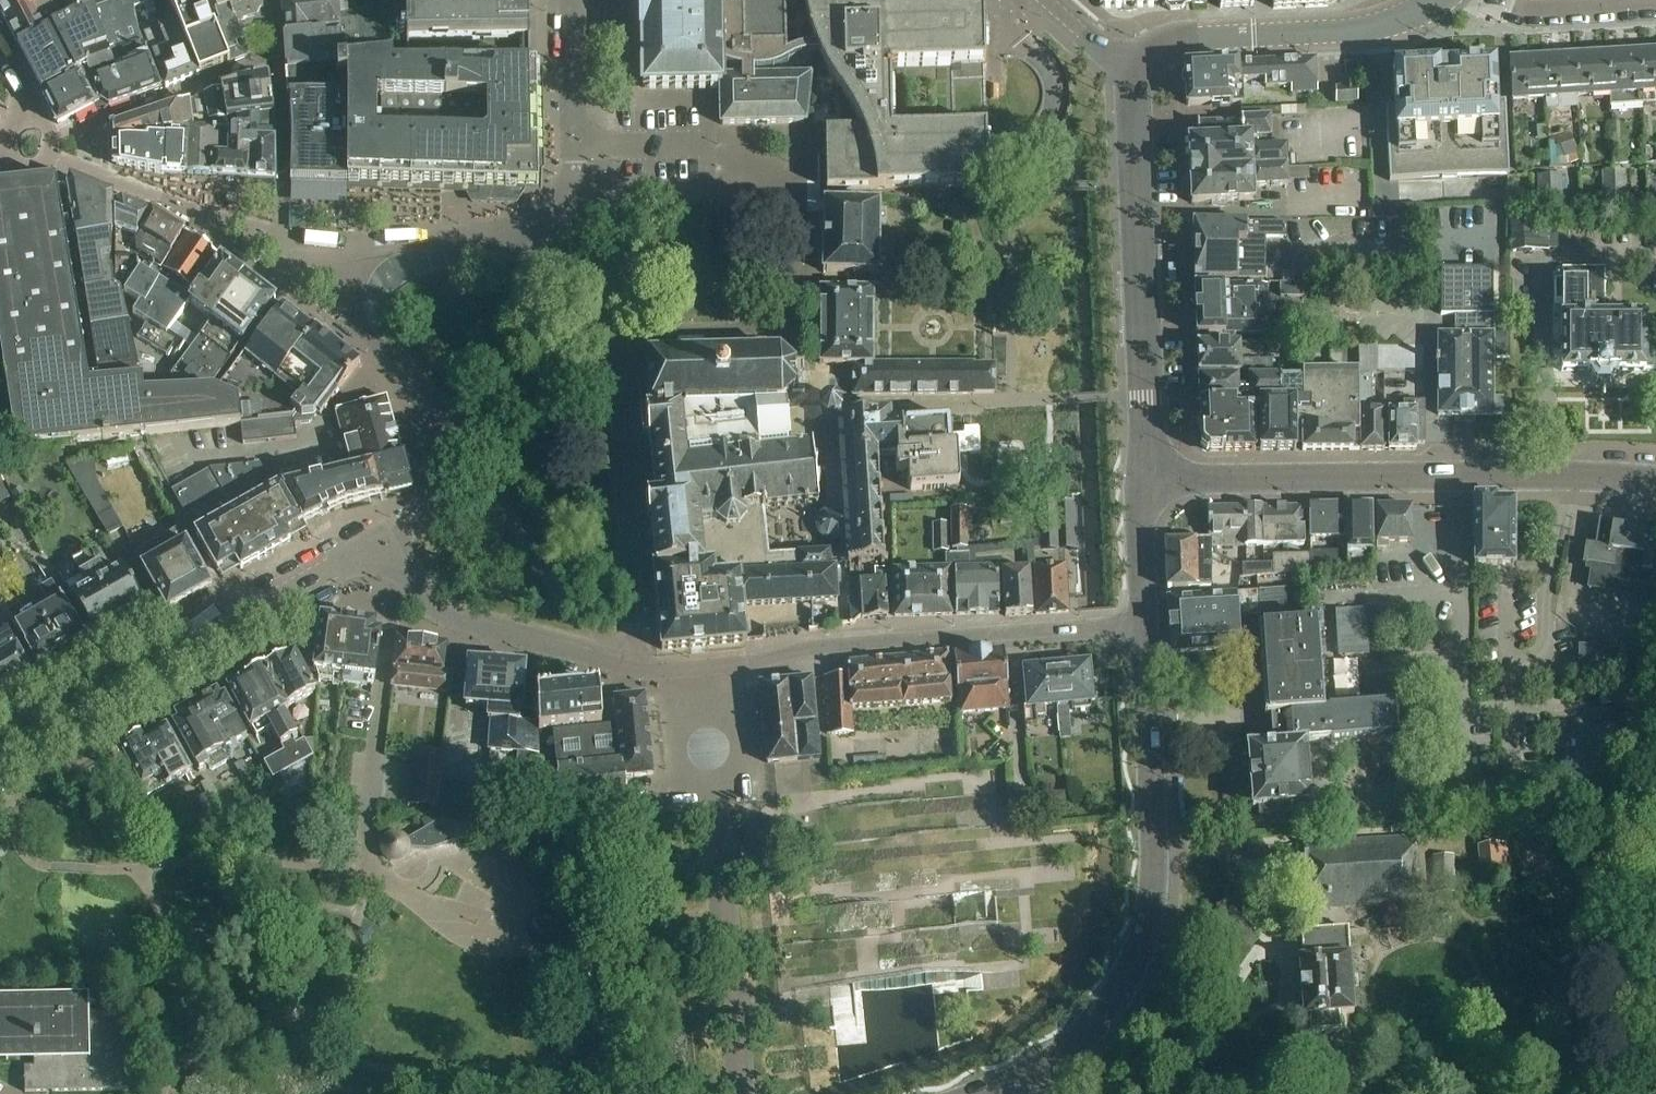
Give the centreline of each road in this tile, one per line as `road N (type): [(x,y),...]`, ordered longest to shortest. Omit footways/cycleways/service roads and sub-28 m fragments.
road 1 (residential): [(388,554),(440,613),(649,675),(753,664),(806,648),(1143,624)]
road 2 (secondary): [(996,1089),(1085,1034),(1127,977),(1144,931),(1153,841),(1143,624)]
road 3 (tertiary): [(1655,480),(1554,473),(1141,480)]
road 4 (residential): [(388,554),(362,553),(333,568),(0,756)]
road 5 (secondary): [(1137,71),(1131,94),(1146,431),(1141,480)]
road 6 (secondary): [(1438,0),(1373,30),(1176,42),(1137,71)]
road 7 (residential): [(1655,8),(1551,14),(1507,11),(1490,0)]
road 8 (residential): [(575,148),(571,0)]
road 9 (secondary): [(1143,624),(1141,480)]
road 10 (residential): [(575,148),(710,145)]

